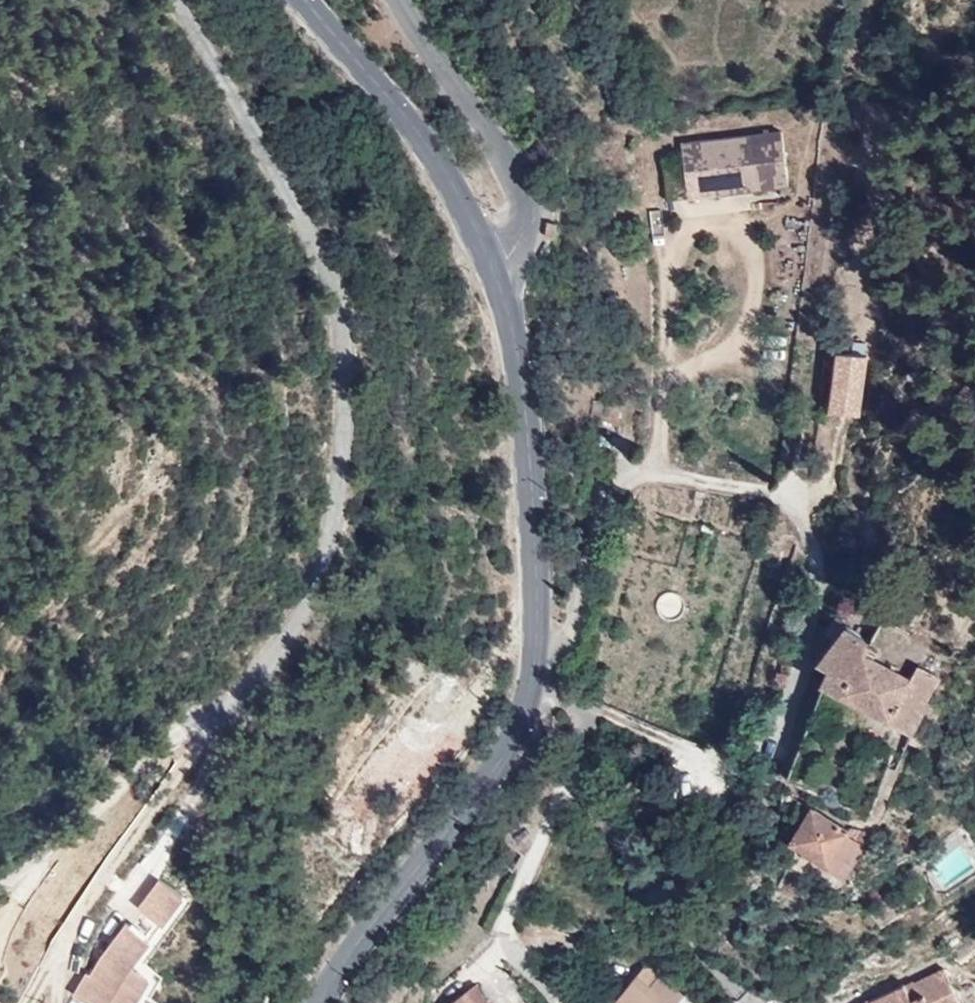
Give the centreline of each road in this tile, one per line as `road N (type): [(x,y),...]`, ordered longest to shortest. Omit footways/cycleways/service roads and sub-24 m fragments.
road 1 (residential): [(163,0),(331,285),(337,379),(330,548),(273,655),(202,728)]
road 2 (tertiary): [(530,692),(537,597),(531,459),(495,265)]
road 3 (residential): [(530,692),(596,718),(498,939),(556,1002)]
road 4 (tertiary): [(322,1002),(343,958),(505,752),(530,692)]
road 5 (tertiary): [(495,265),(413,128),(306,0)]
road 6 (residential): [(495,265),(520,239),(523,208),(478,117),(398,0)]
road 7 (residential): [(202,728),(72,921),(52,968)]
road 8 (residential): [(202,728),(135,770),(0,881)]

